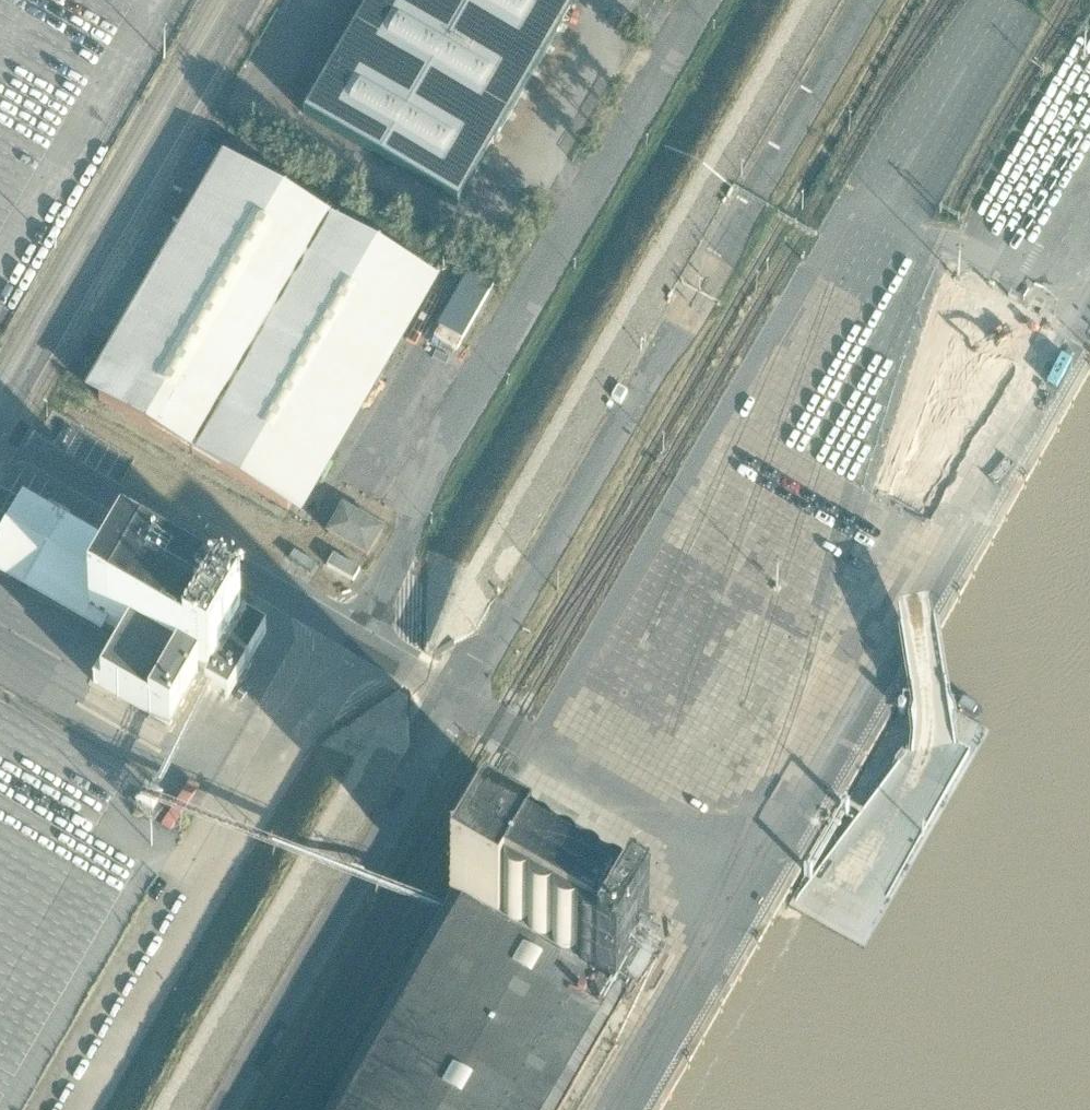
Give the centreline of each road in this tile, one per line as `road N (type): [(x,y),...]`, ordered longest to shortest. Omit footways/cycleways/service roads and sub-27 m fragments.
road 1 (unclassified): [(357,642),(423,488),(707,0)]
road 2 (unclassified): [(92,1109),(357,642)]
road 3 (unclassified): [(0,421),(244,0)]
road 4 (unclassified): [(755,872),(357,642)]
road 5 (unclassified): [(357,642),(0,434)]

